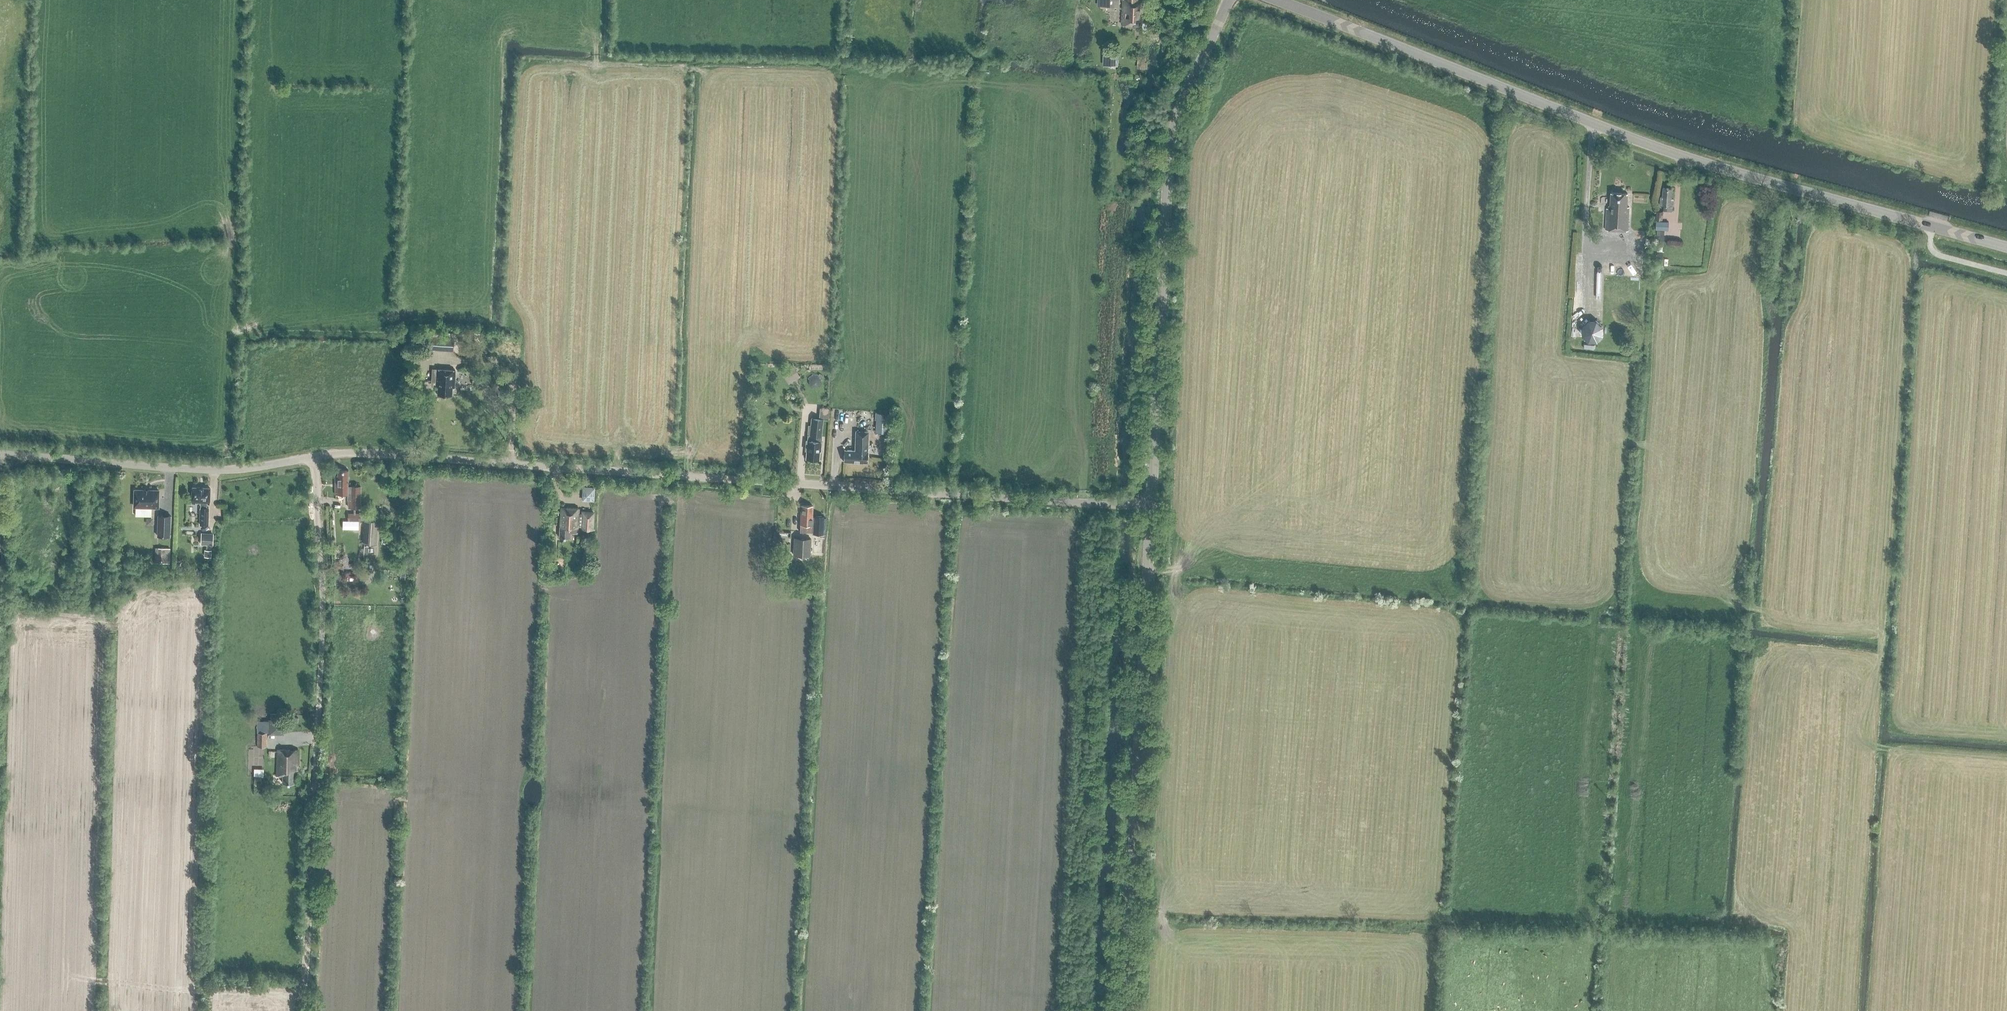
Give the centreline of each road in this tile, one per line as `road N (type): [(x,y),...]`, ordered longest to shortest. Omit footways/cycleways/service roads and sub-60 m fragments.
road 1 (tertiary): [(1151,507),(379,454),(315,457)]
road 2 (secondary): [(2006,249),(1657,151),(1273,0)]
road 3 (tertiary): [(1151,507),(1170,148),(1179,108),(1230,0)]
road 4 (tertiary): [(1124,1010),(1151,507)]
road 5 (tertiary): [(315,457),(213,470),(0,453)]
road 6 (unclassified): [(317,740),(315,457)]
road 7 (track): [(303,1010),(317,740)]

